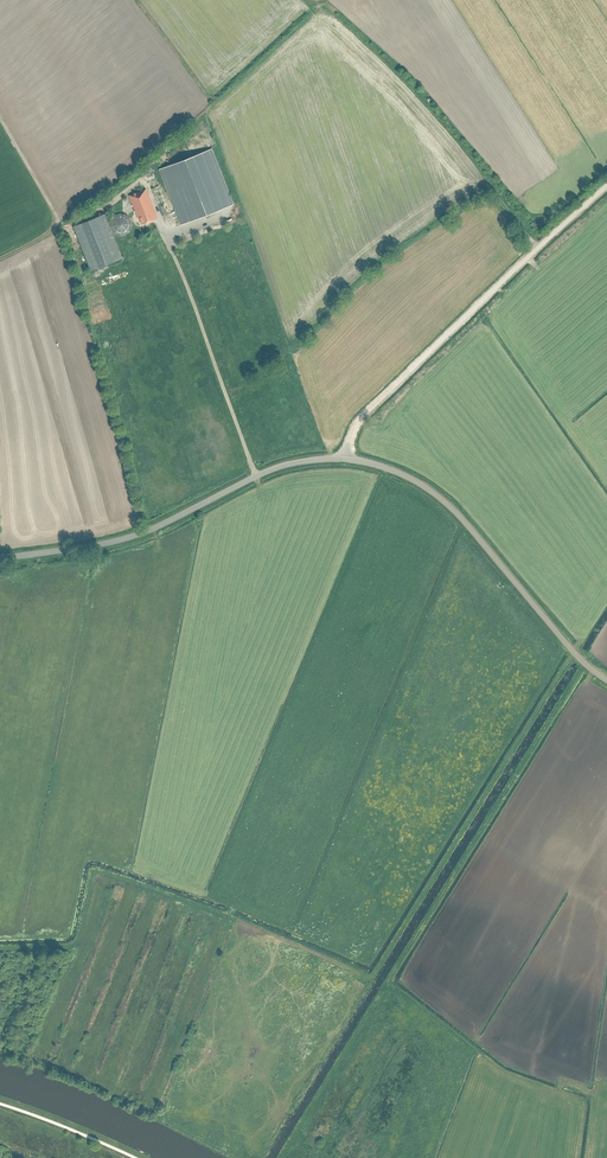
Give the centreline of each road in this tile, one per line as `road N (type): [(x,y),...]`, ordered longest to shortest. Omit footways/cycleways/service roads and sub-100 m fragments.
road 1 (track): [(573,651),(371,977)]
road 2 (unclassified): [(343,458),(367,411),(606,185)]
road 3 (track): [(387,984),(584,663)]
road 4 (tertiary): [(0,558),(128,537),(278,466),(343,458)]
road 5 (tertiary): [(606,680),(569,647),(441,498),(391,469),(343,458)]

